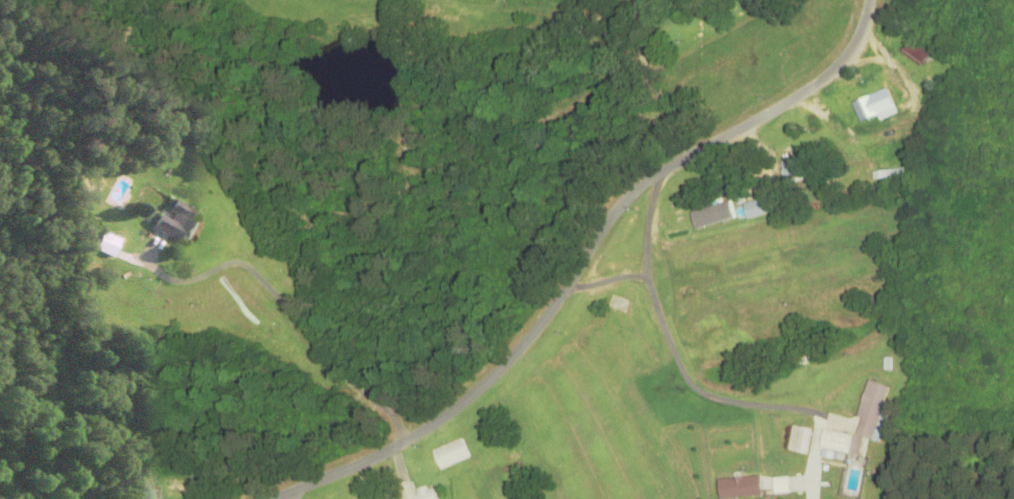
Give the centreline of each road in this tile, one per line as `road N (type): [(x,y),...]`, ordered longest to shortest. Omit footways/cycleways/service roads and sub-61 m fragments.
road 1 (residential): [(274,498),(351,469),(448,413),(530,334),(594,239),(650,178),(827,80),(868,0)]

